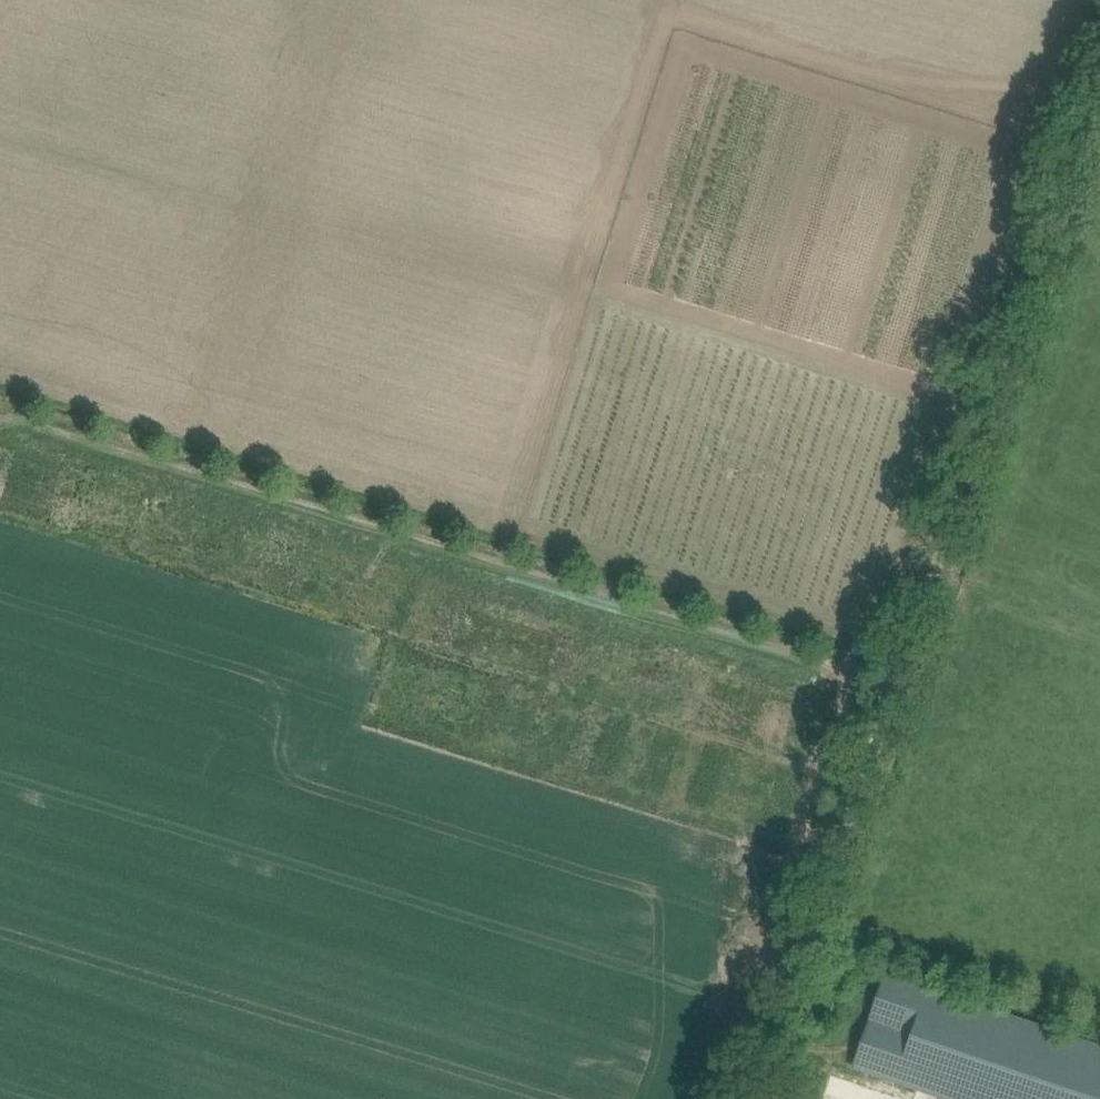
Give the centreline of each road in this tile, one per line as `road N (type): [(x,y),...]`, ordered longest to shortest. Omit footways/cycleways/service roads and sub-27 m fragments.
road 1 (track): [(1099,99),(752,1098)]

